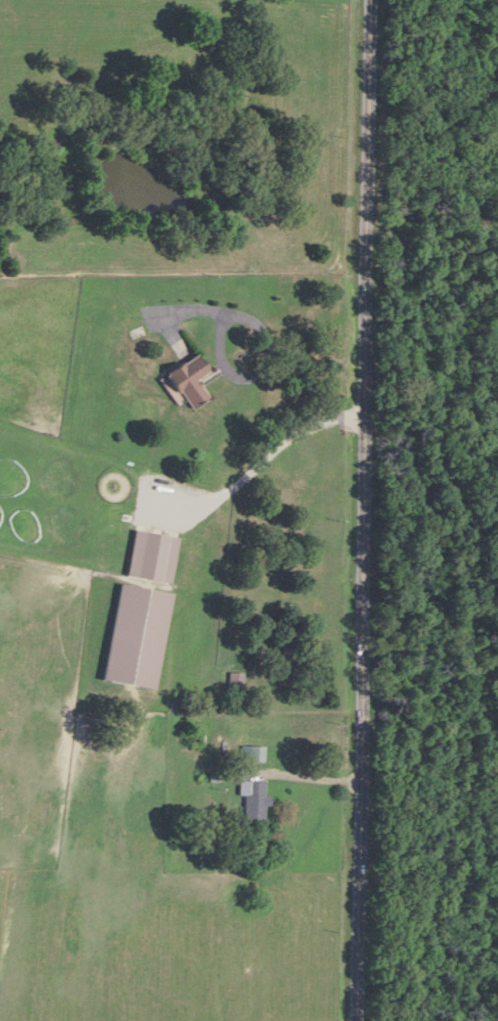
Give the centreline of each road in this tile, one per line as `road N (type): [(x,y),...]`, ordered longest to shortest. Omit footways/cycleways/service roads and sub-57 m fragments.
road 1 (tertiary): [(357,1020),(373,0)]
road 2 (residential): [(239,479),(287,435),(365,414)]

